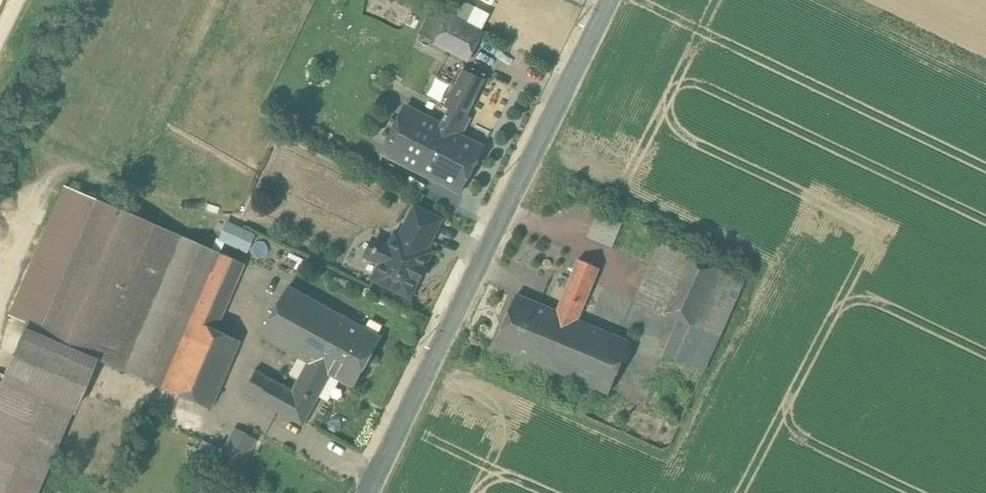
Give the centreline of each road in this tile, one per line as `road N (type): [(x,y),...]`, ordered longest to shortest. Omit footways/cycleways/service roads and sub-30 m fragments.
road 1 (unclassified): [(612,0),(371,492)]

